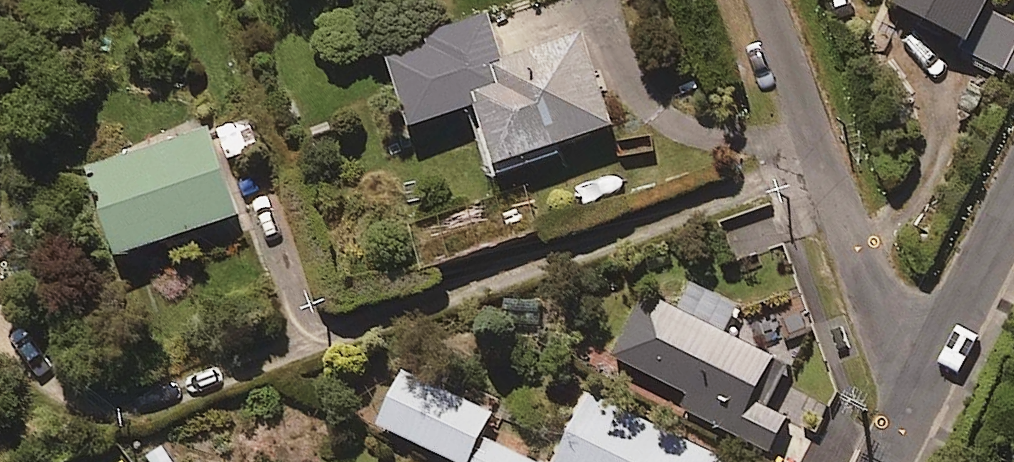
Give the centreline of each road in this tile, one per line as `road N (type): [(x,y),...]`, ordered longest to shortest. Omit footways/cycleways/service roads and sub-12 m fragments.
road 1 (residential): [(779,0),(915,412)]
road 2 (residential): [(915,412),(1013,211)]

